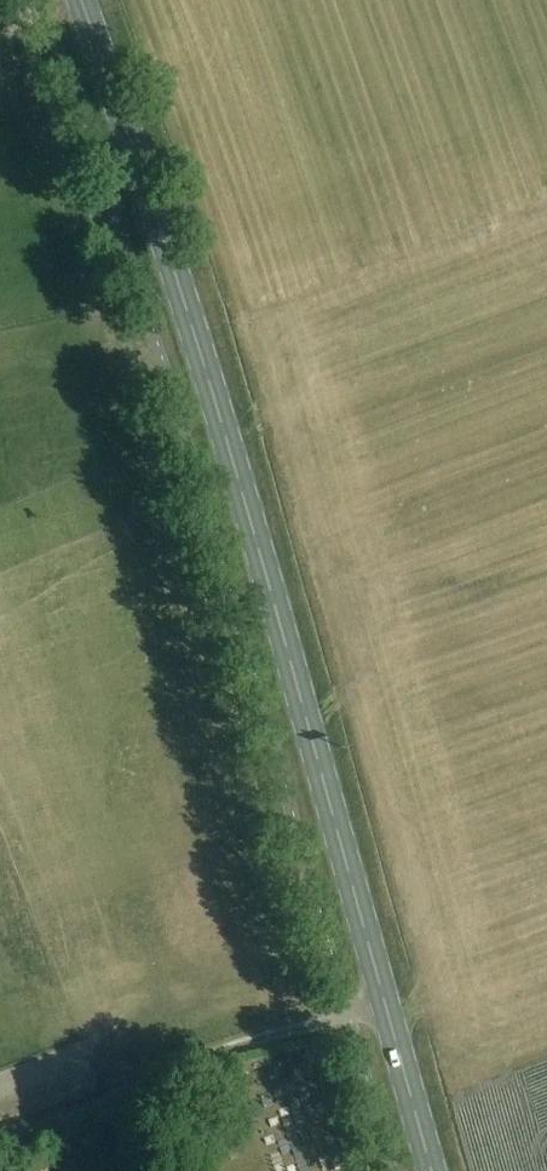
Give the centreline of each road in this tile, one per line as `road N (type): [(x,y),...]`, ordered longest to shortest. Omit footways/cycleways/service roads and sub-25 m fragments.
road 1 (primary): [(432,1170),(247,493),(169,241),(80,0)]
road 2 (unclassified): [(0,1138),(283,1032)]

